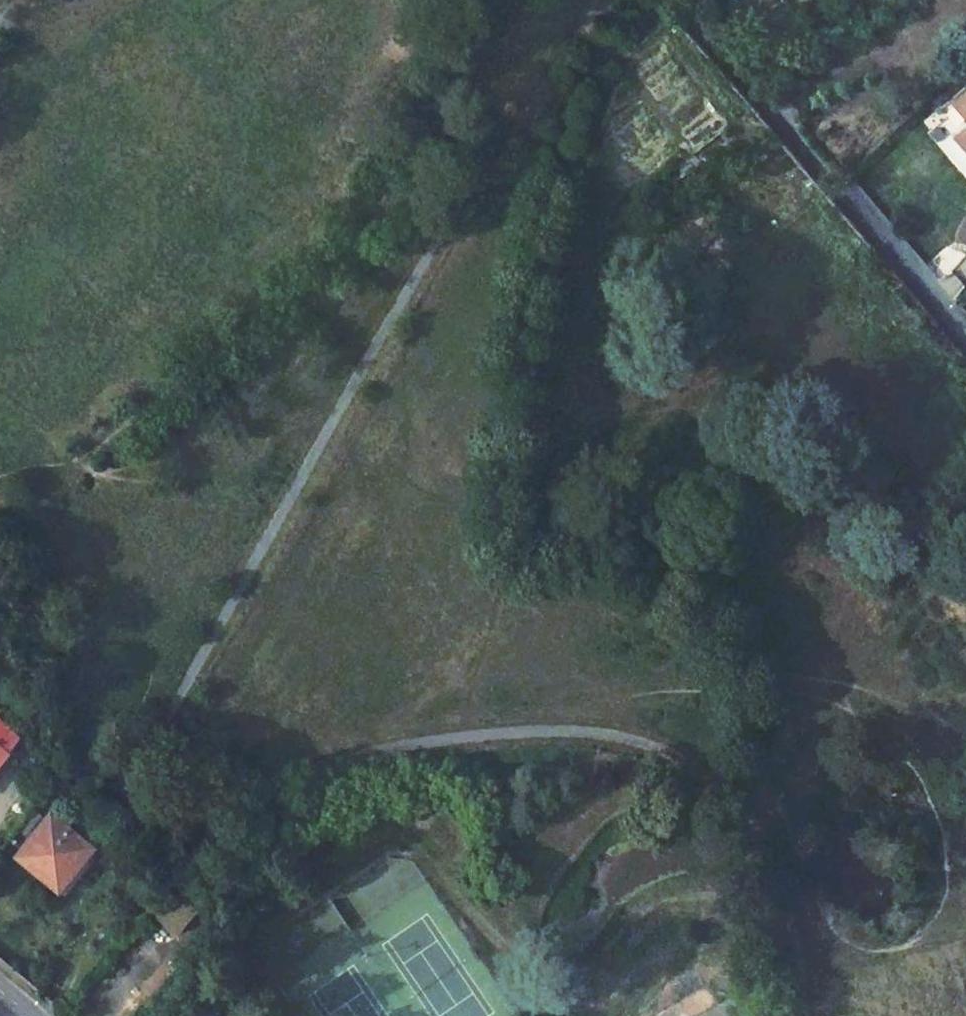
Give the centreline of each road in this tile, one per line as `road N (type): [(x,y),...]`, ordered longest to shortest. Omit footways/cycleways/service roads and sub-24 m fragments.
road 1 (residential): [(579,0),(551,32),(181,686),(156,738),(163,773),(188,791),(242,794),(545,731),(670,757),(740,799),(804,951),(808,1015)]
road 2 (residential): [(700,0),(695,26),(897,247),(965,346)]

